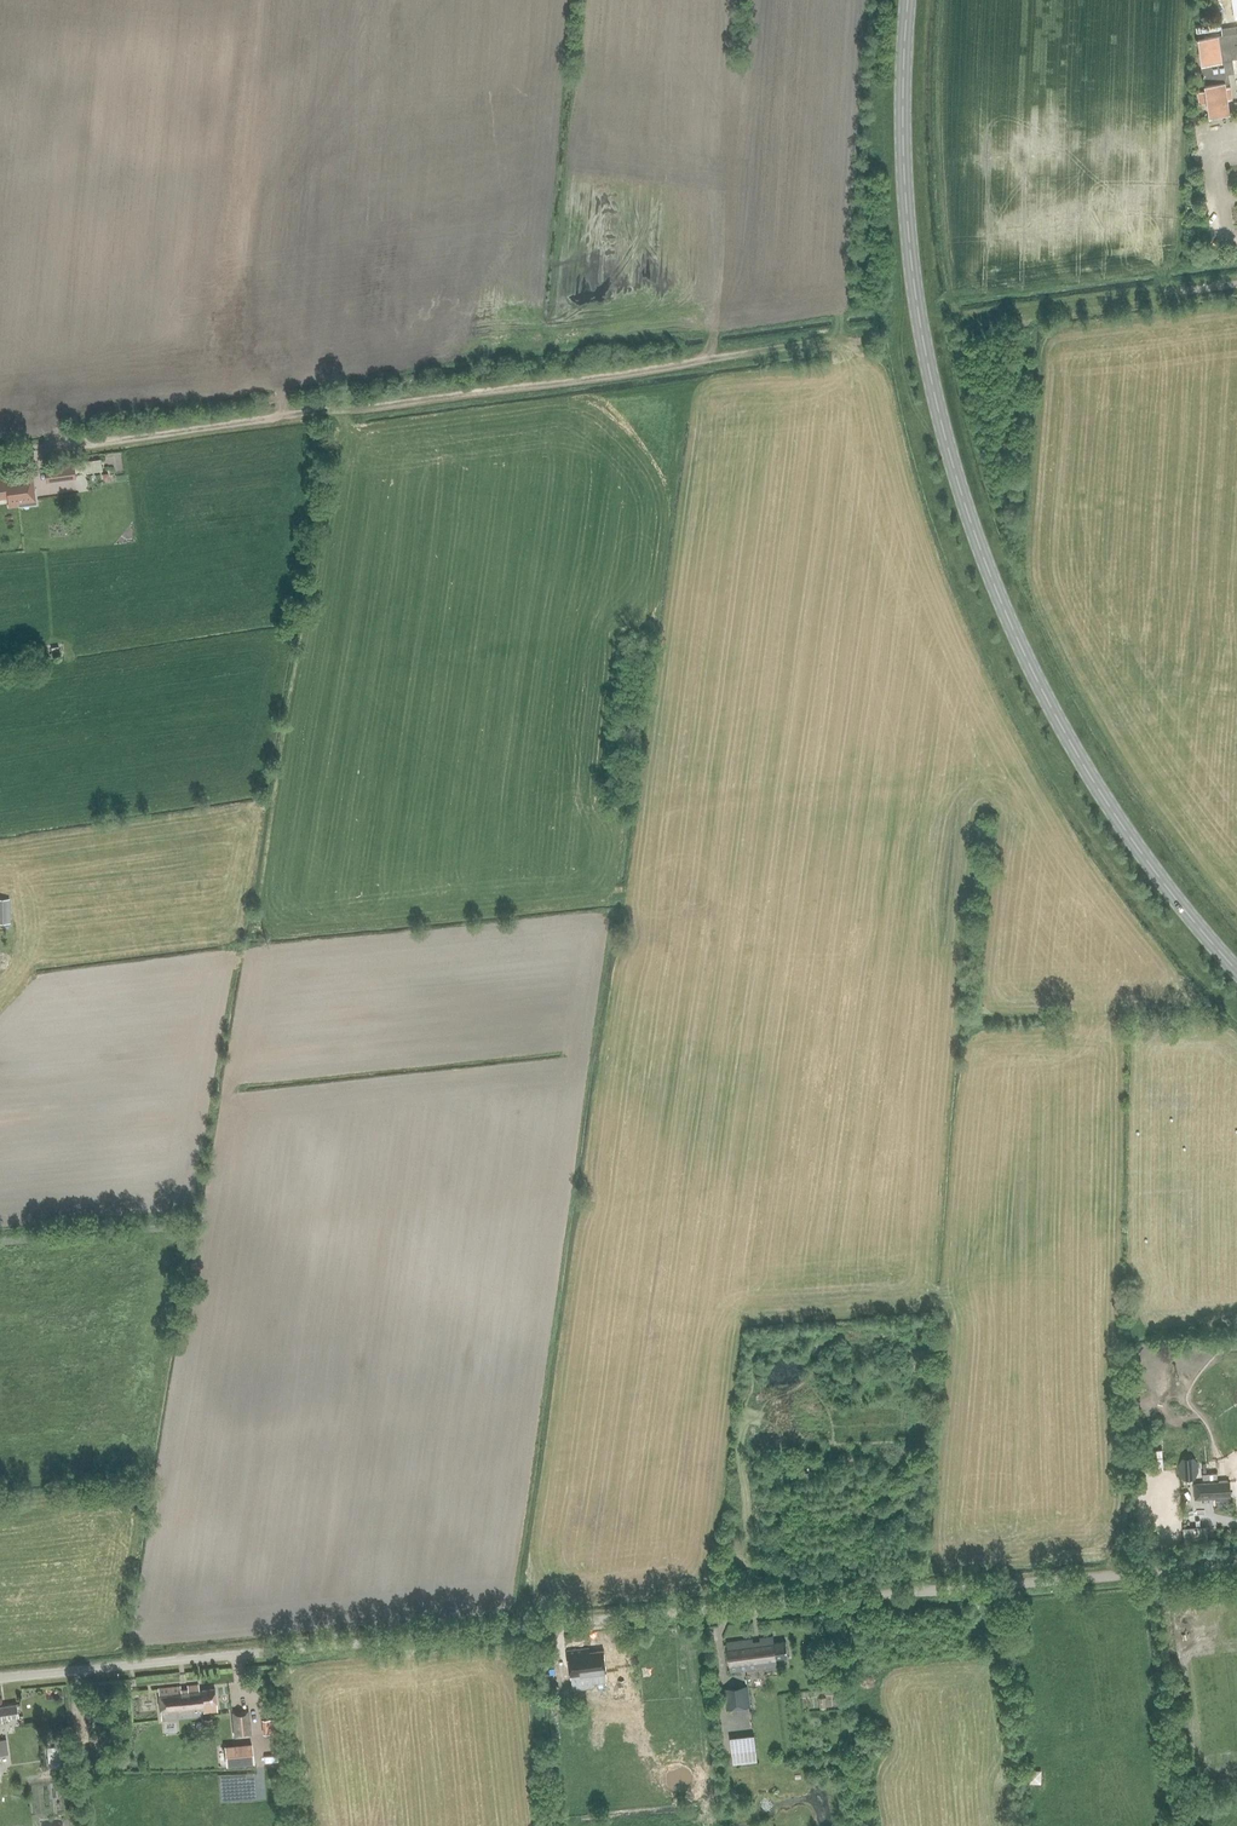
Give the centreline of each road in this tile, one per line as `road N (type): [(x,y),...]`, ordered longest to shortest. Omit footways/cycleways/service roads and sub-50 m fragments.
road 1 (unclassified): [(0,1679),(1236,1563)]
road 2 (primary): [(1236,968),(1096,785),(1011,628),(974,530),(942,424),(912,265),(903,105),(910,0)]
road 3 (track): [(65,446),(846,338)]
road 4 (track): [(958,319),(1177,292)]

